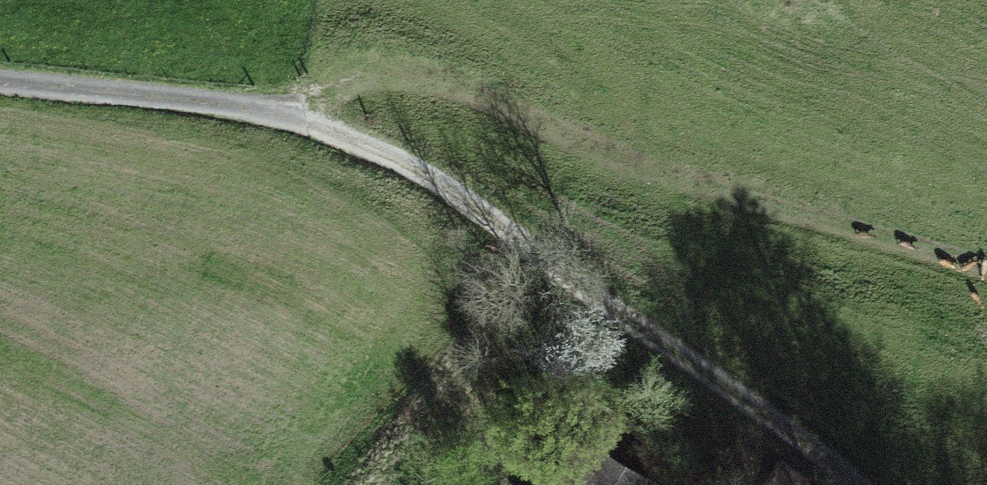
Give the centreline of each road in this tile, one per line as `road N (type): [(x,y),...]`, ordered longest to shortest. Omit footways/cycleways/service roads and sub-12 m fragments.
road 1 (track): [(287,103),(357,56),(397,58),(687,174),(986,256)]
road 2 (track): [(287,103),(448,183),(859,484)]

